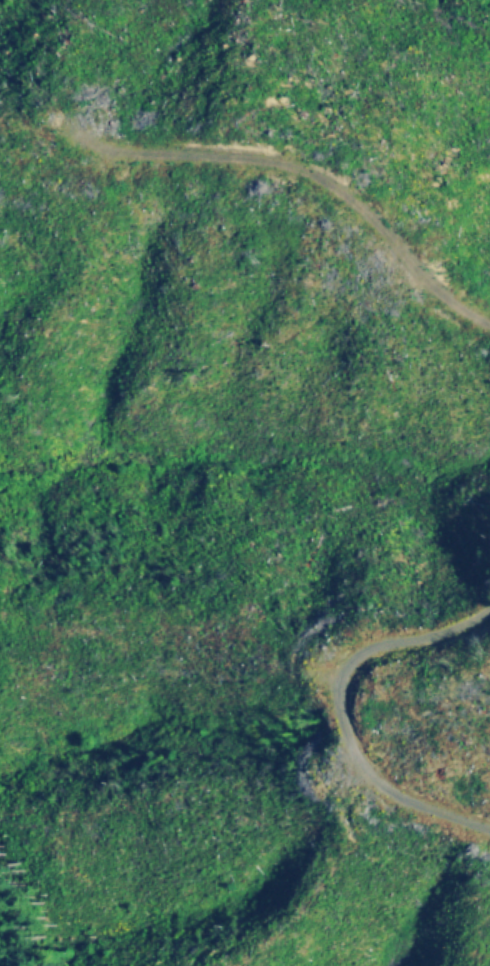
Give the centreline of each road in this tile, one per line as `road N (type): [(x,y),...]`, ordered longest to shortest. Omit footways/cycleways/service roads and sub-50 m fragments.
road 1 (track): [(489,331),(453,311),(391,230),(337,180),(250,162),(146,162),(91,141)]
road 2 (track): [(489,830),(401,793),(337,728),(346,670),(489,575)]

